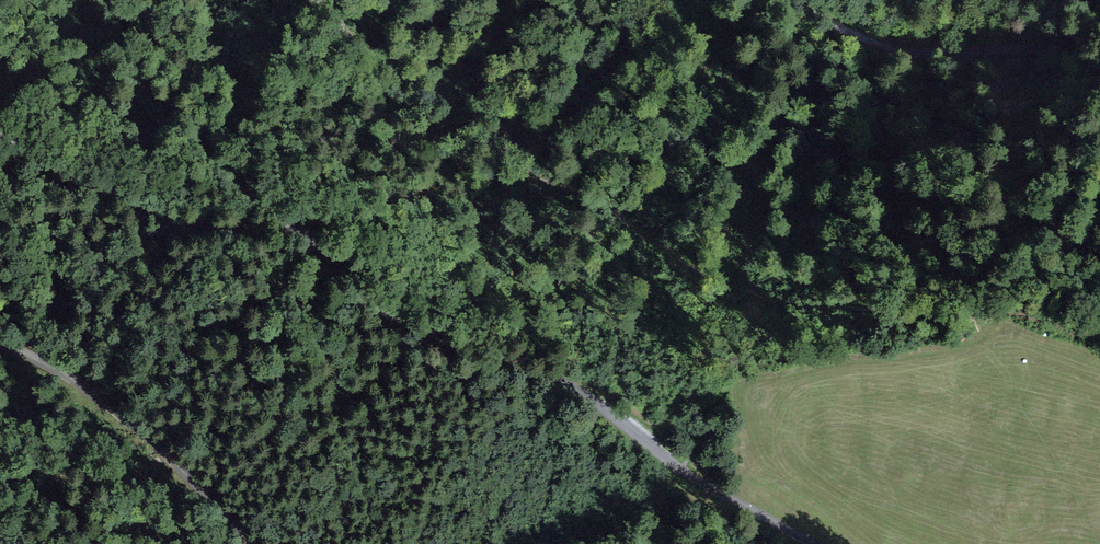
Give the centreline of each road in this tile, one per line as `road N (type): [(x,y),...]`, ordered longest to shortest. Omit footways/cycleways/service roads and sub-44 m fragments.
road 1 (unclassified): [(0,127),(42,161),(153,210),(204,224),(293,229),(414,334),(582,392),(679,468),(808,543)]
road 2 (unclassified): [(252,543),(132,422),(0,336)]
road 3 (track): [(796,0),(895,47),(934,52),(1053,48),(1099,17)]

